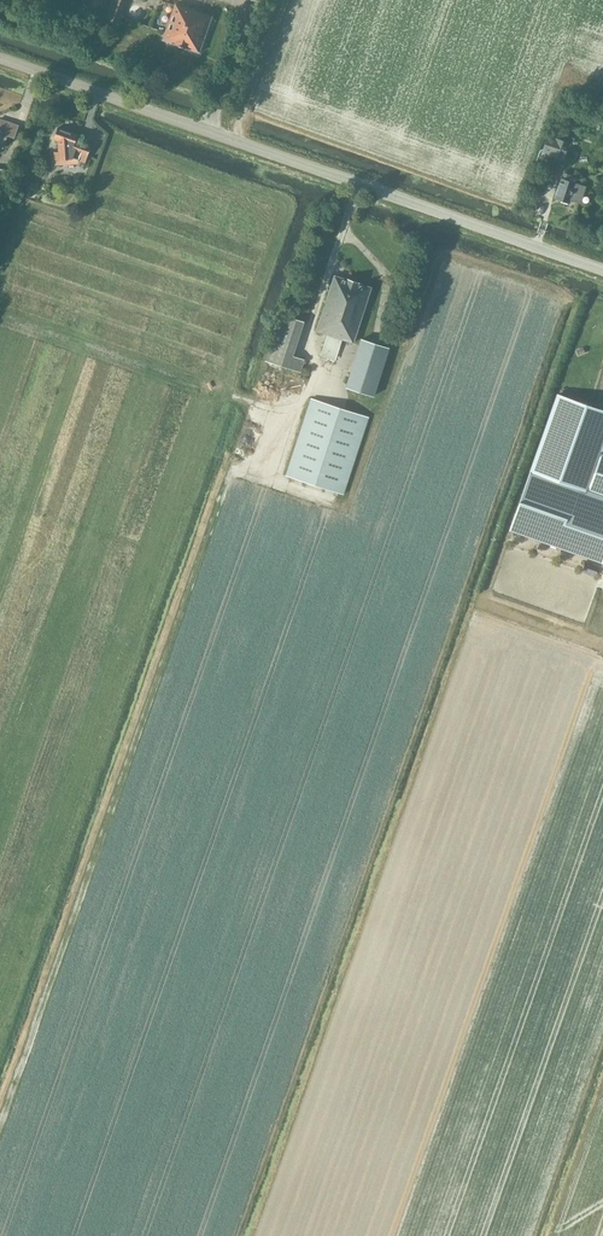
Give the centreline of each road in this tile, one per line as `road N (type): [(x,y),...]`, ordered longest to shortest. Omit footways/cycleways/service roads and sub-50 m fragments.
road 1 (unclassified): [(602,271),(0,59)]

